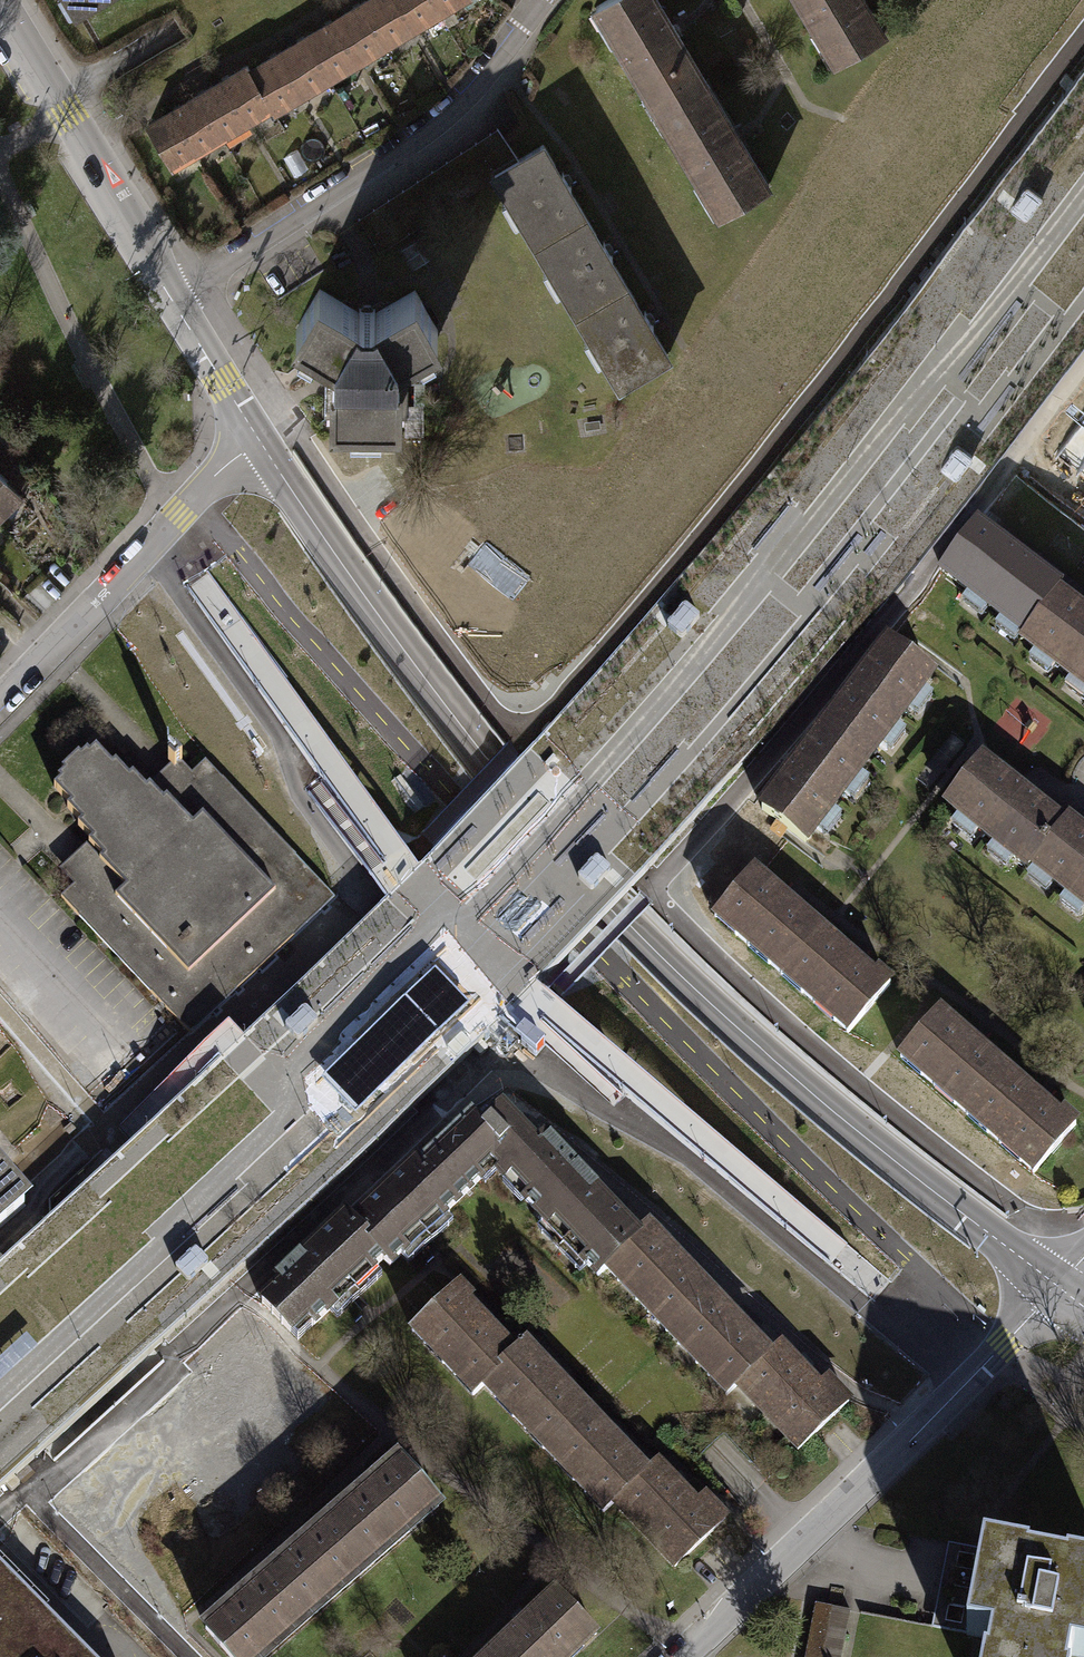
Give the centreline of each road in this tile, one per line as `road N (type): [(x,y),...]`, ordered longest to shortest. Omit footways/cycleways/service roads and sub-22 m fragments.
road 1 (motorway): [(1083,152),(754,571),(511,843),(390,967),(0,1325)]
road 2 (motorway): [(0,1421),(368,1081),(557,891),(697,734),(1083,254)]
road 3 (residential): [(618,944),(835,1146),(1048,1294)]
road 4 (residential): [(683,1656),(1048,1294)]
road 5 (residential): [(541,0),(489,74),(442,123),(171,299)]
road 6 (residential): [(263,447),(479,778)]
road 7 (residential): [(0,698),(174,518),(263,447)]
road 8 (residential): [(0,9),(171,299)]
road 9 (residential): [(618,944),(479,778)]
road 10 (residential): [(171,299),(263,447)]

